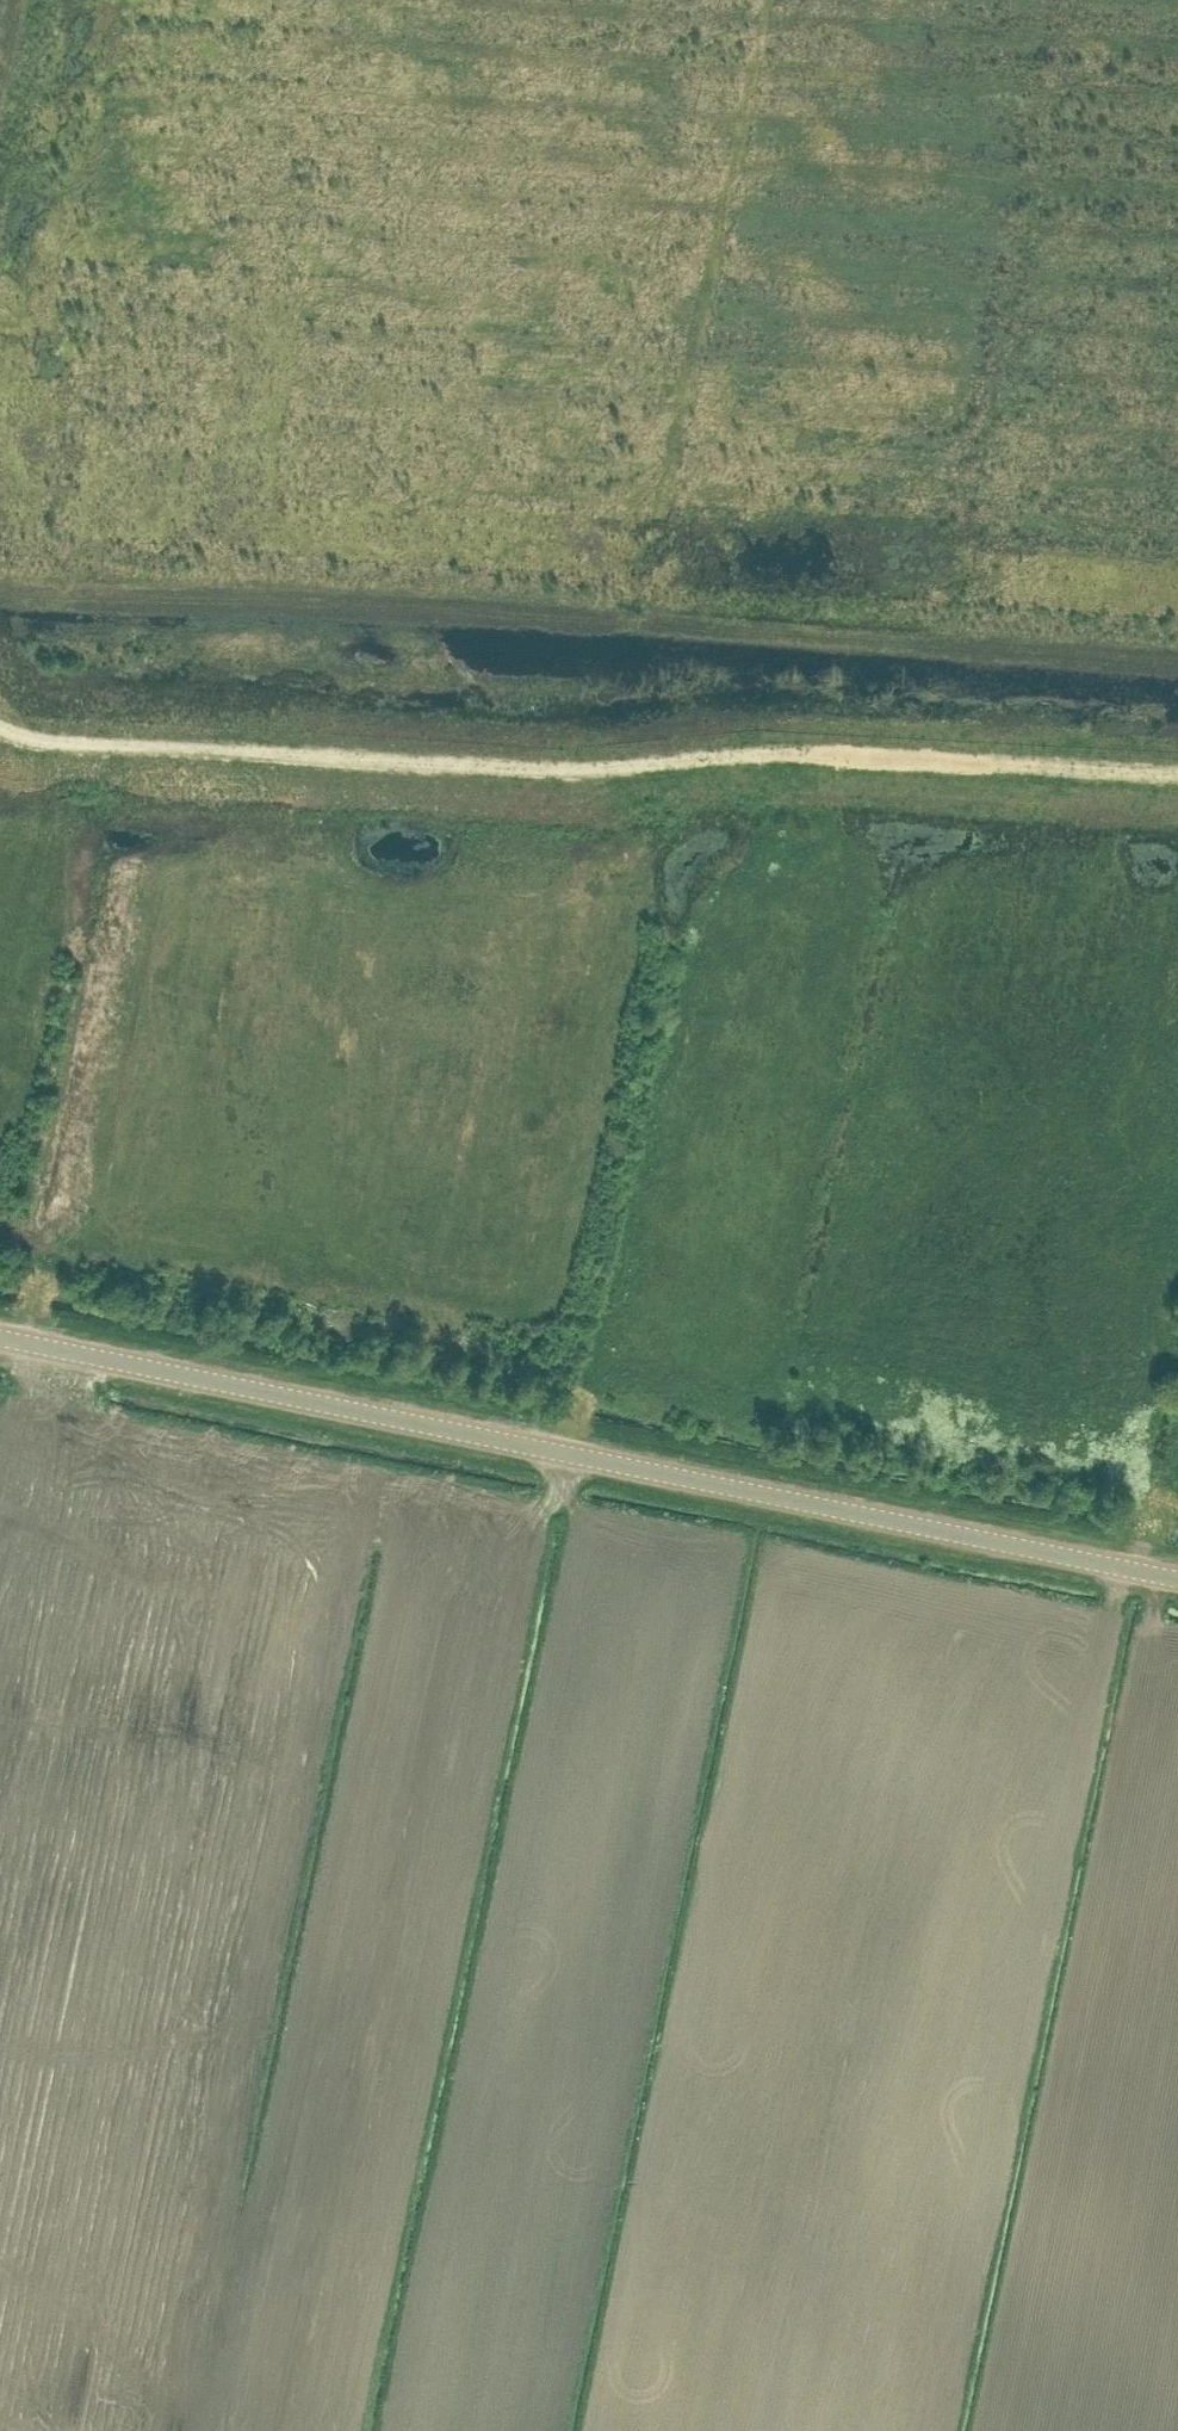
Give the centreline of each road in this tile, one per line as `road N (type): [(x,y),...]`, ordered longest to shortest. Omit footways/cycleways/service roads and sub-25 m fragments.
road 1 (unclassified): [(1177,1578),(0,1336)]
road 2 (track): [(1177,775),(804,755),(548,772),(41,740),(0,730)]

